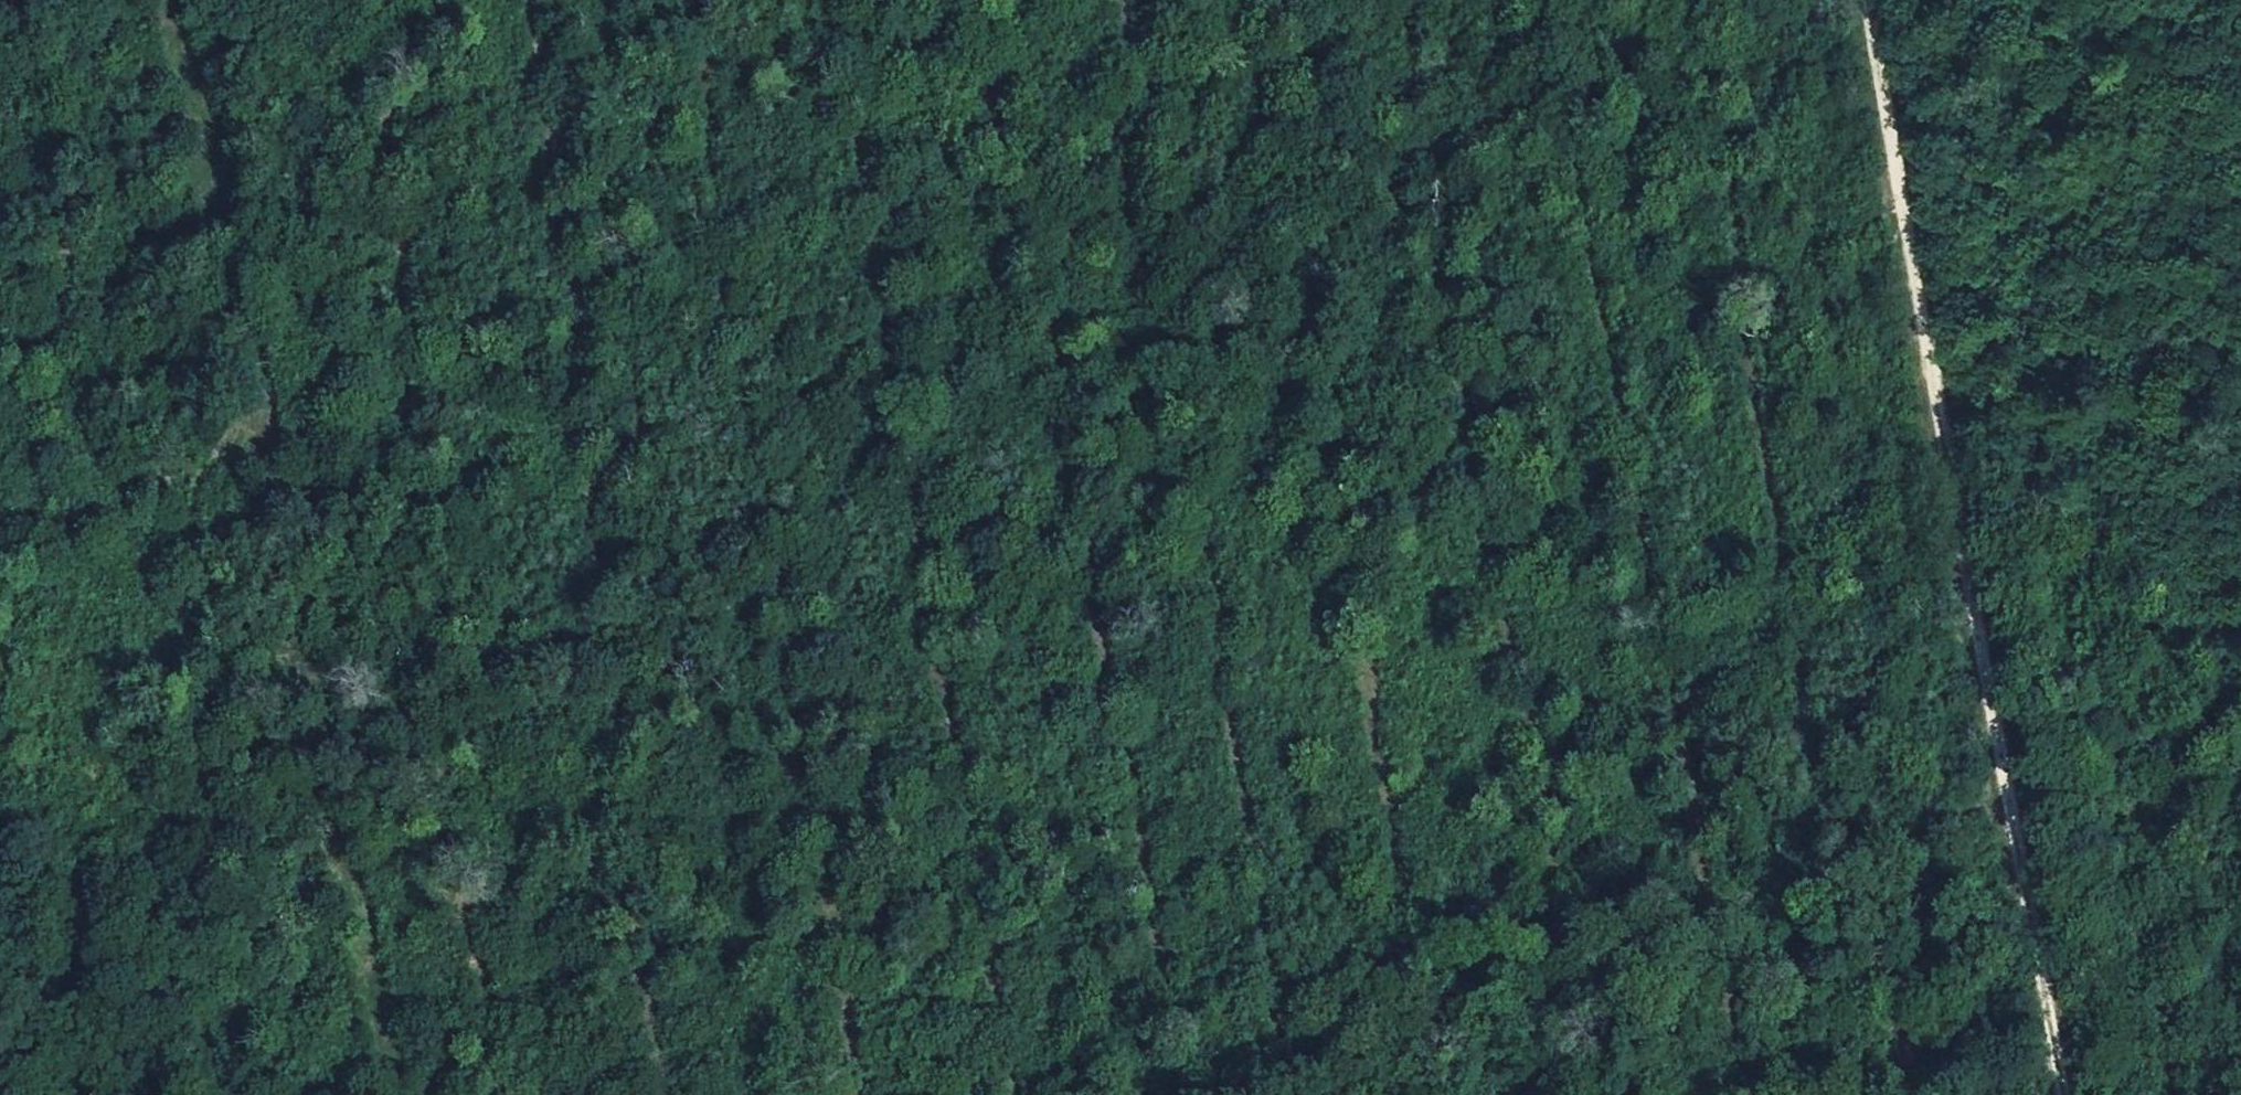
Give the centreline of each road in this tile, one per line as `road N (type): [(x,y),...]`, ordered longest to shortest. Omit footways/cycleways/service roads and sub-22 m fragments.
road 1 (track): [(2079,1094),(1874,0)]

